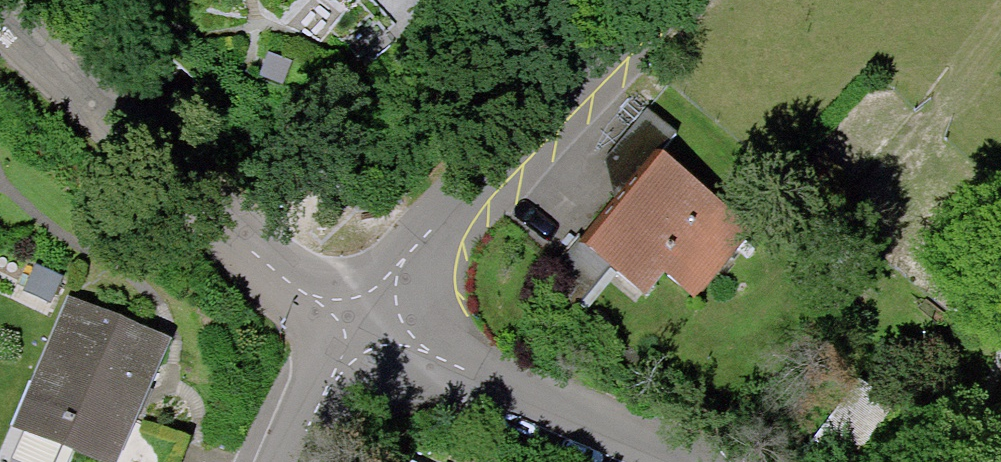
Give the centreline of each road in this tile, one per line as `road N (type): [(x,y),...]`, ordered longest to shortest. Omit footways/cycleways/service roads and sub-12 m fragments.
road 1 (residential): [(0,26),(227,236),(357,323)]
road 2 (residential): [(357,323),(656,0)]
road 3 (residential): [(675,461),(357,323)]
road 4 (residential): [(301,461),(357,323)]

